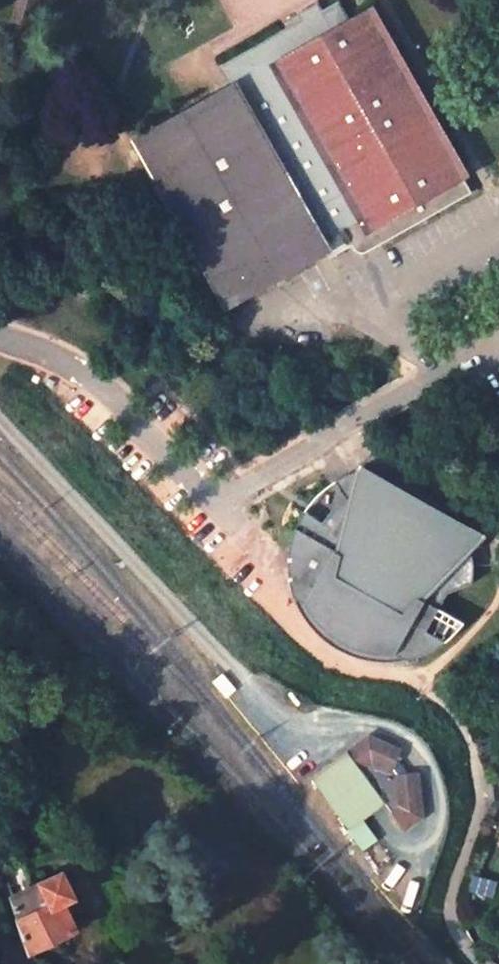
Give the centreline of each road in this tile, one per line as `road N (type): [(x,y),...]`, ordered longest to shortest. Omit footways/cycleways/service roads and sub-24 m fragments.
road 1 (residential): [(0,337),(73,366),(211,500),(498,344)]

